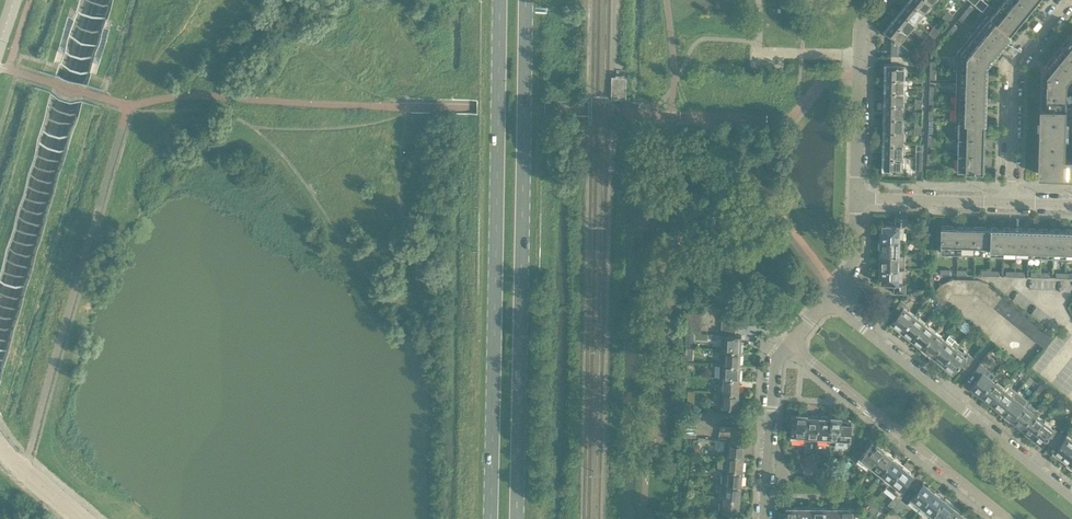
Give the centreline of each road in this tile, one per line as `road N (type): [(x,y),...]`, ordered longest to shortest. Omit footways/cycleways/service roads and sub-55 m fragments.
road 1 (primary): [(517,518),(526,0)]
road 2 (primary): [(499,0),(491,518)]
road 3 (residential): [(1071,497),(827,301)]
road 4 (residential): [(792,343),(1007,518)]
road 5 (residential): [(1067,0),(1014,63),(1009,204)]
road 6 (residential): [(857,198),(861,27),(879,0)]
road 7 (residential): [(765,518),(777,360),(792,343)]
road 8 (residential): [(857,198),(1009,204)]

